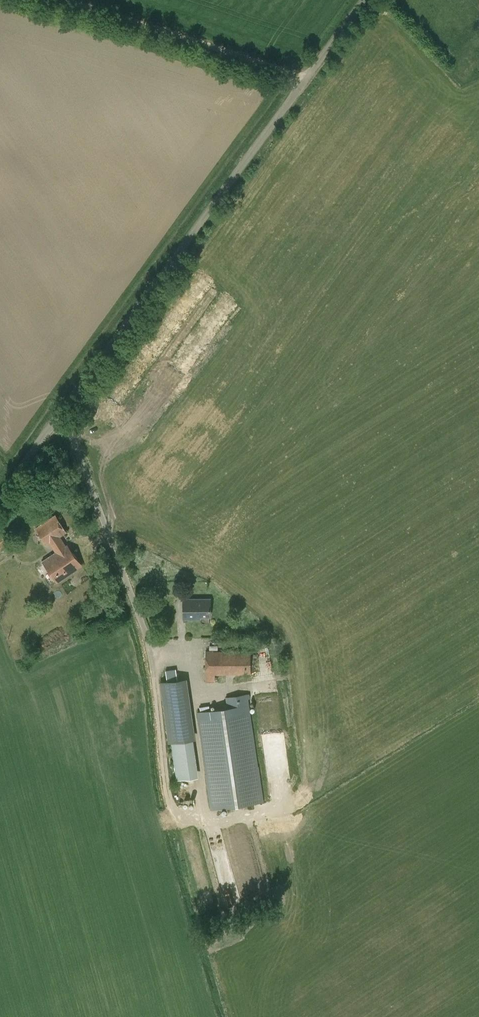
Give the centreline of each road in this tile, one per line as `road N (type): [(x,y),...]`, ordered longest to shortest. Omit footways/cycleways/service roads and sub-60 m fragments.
road 1 (unclassified): [(64,412),(363,0)]
road 2 (unclassified): [(64,412),(151,645),(184,642)]
road 3 (track): [(151,645),(172,804),(189,823),(241,814)]
road 4 (track): [(305,80),(82,0)]

